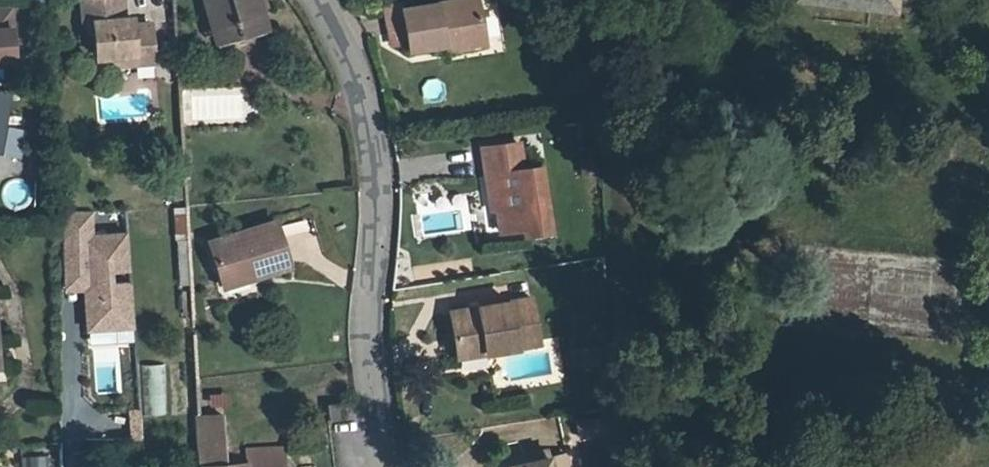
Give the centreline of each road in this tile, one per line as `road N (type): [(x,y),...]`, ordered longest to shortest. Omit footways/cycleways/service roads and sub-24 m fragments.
road 1 (residential): [(318,0),(354,70),(372,144),(377,229),(366,319),(383,466)]

